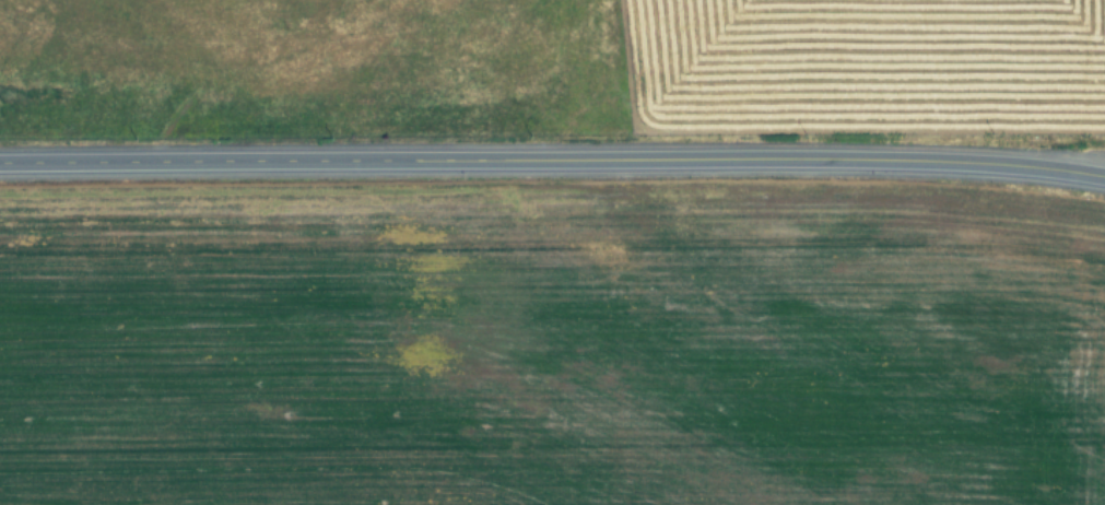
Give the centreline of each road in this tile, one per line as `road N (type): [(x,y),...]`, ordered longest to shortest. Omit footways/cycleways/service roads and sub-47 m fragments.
road 1 (tertiary): [(1104,174),(856,157),(0,162)]

